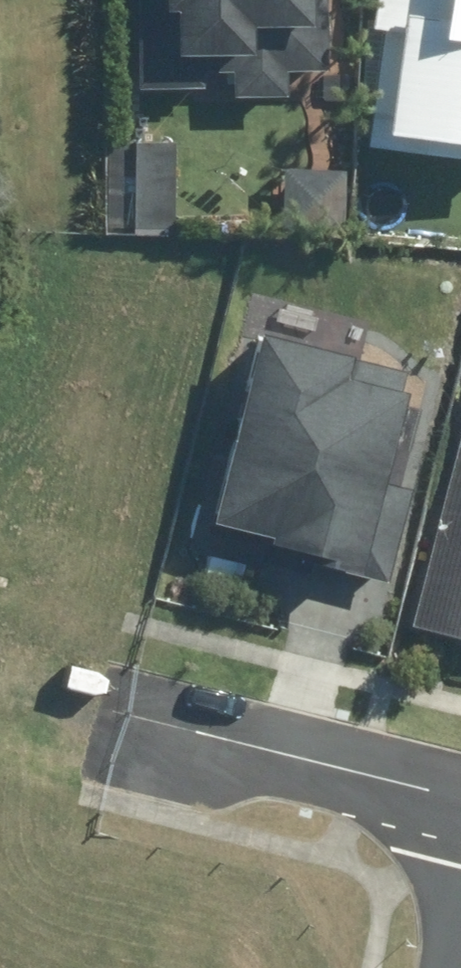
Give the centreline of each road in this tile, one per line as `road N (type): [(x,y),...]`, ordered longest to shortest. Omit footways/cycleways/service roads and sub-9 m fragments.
road 1 (residential): [(116,694),(460,782)]

